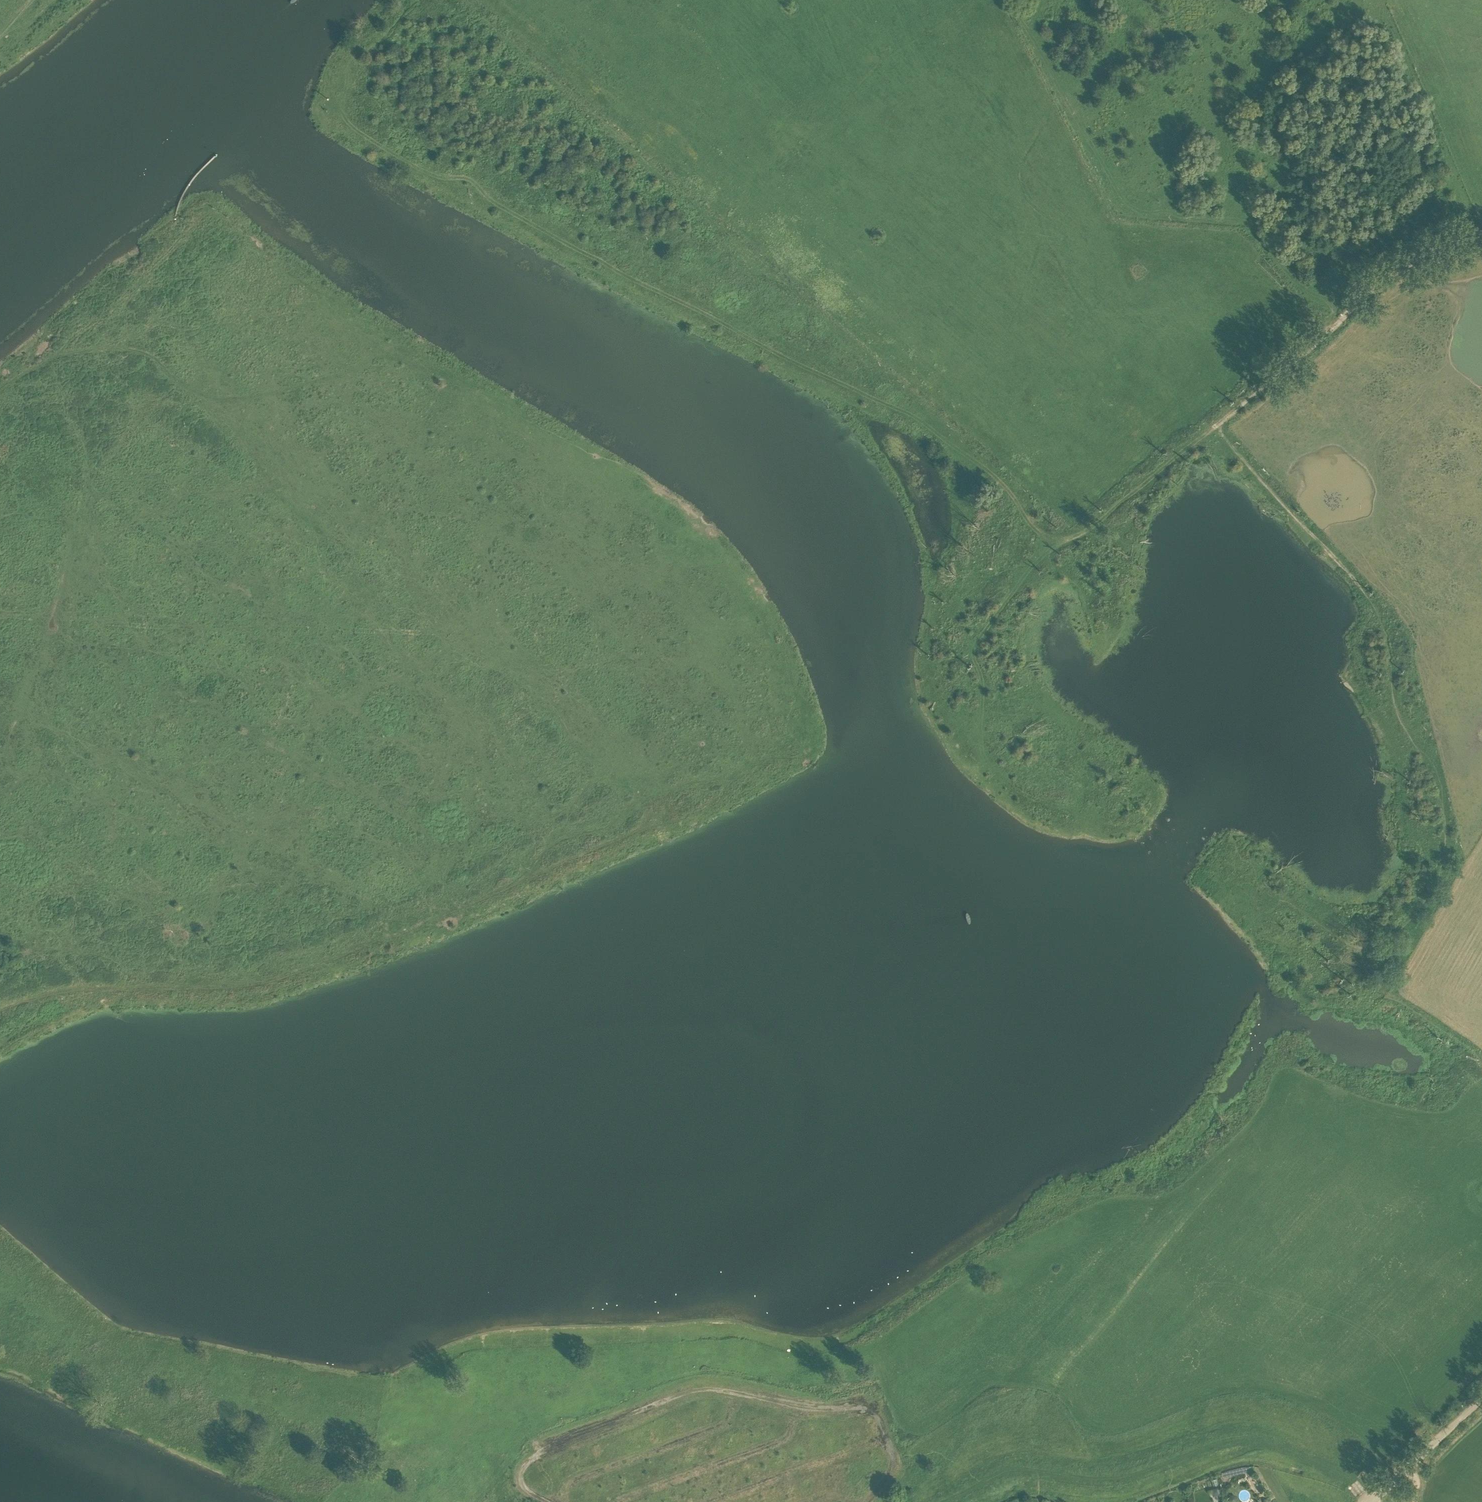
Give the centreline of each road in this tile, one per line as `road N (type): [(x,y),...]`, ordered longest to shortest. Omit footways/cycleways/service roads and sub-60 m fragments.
road 1 (track): [(0,1005),(61,989),(235,986),(290,975),(629,832)]
road 2 (residential): [(1369,1501),(1481,1397)]

